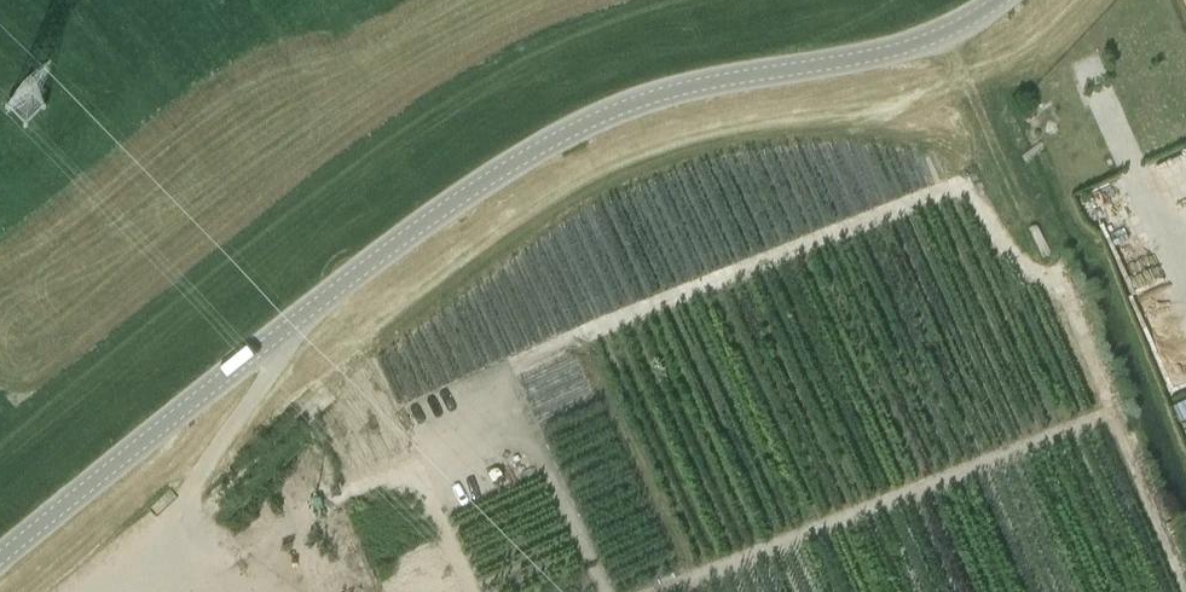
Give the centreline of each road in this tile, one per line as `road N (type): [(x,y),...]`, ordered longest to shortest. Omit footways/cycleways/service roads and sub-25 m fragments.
road 1 (tertiary): [(0,563),(291,327),(544,141),(703,82),(914,44),(1004,0)]
road 2 (track): [(940,36),(1039,260)]

